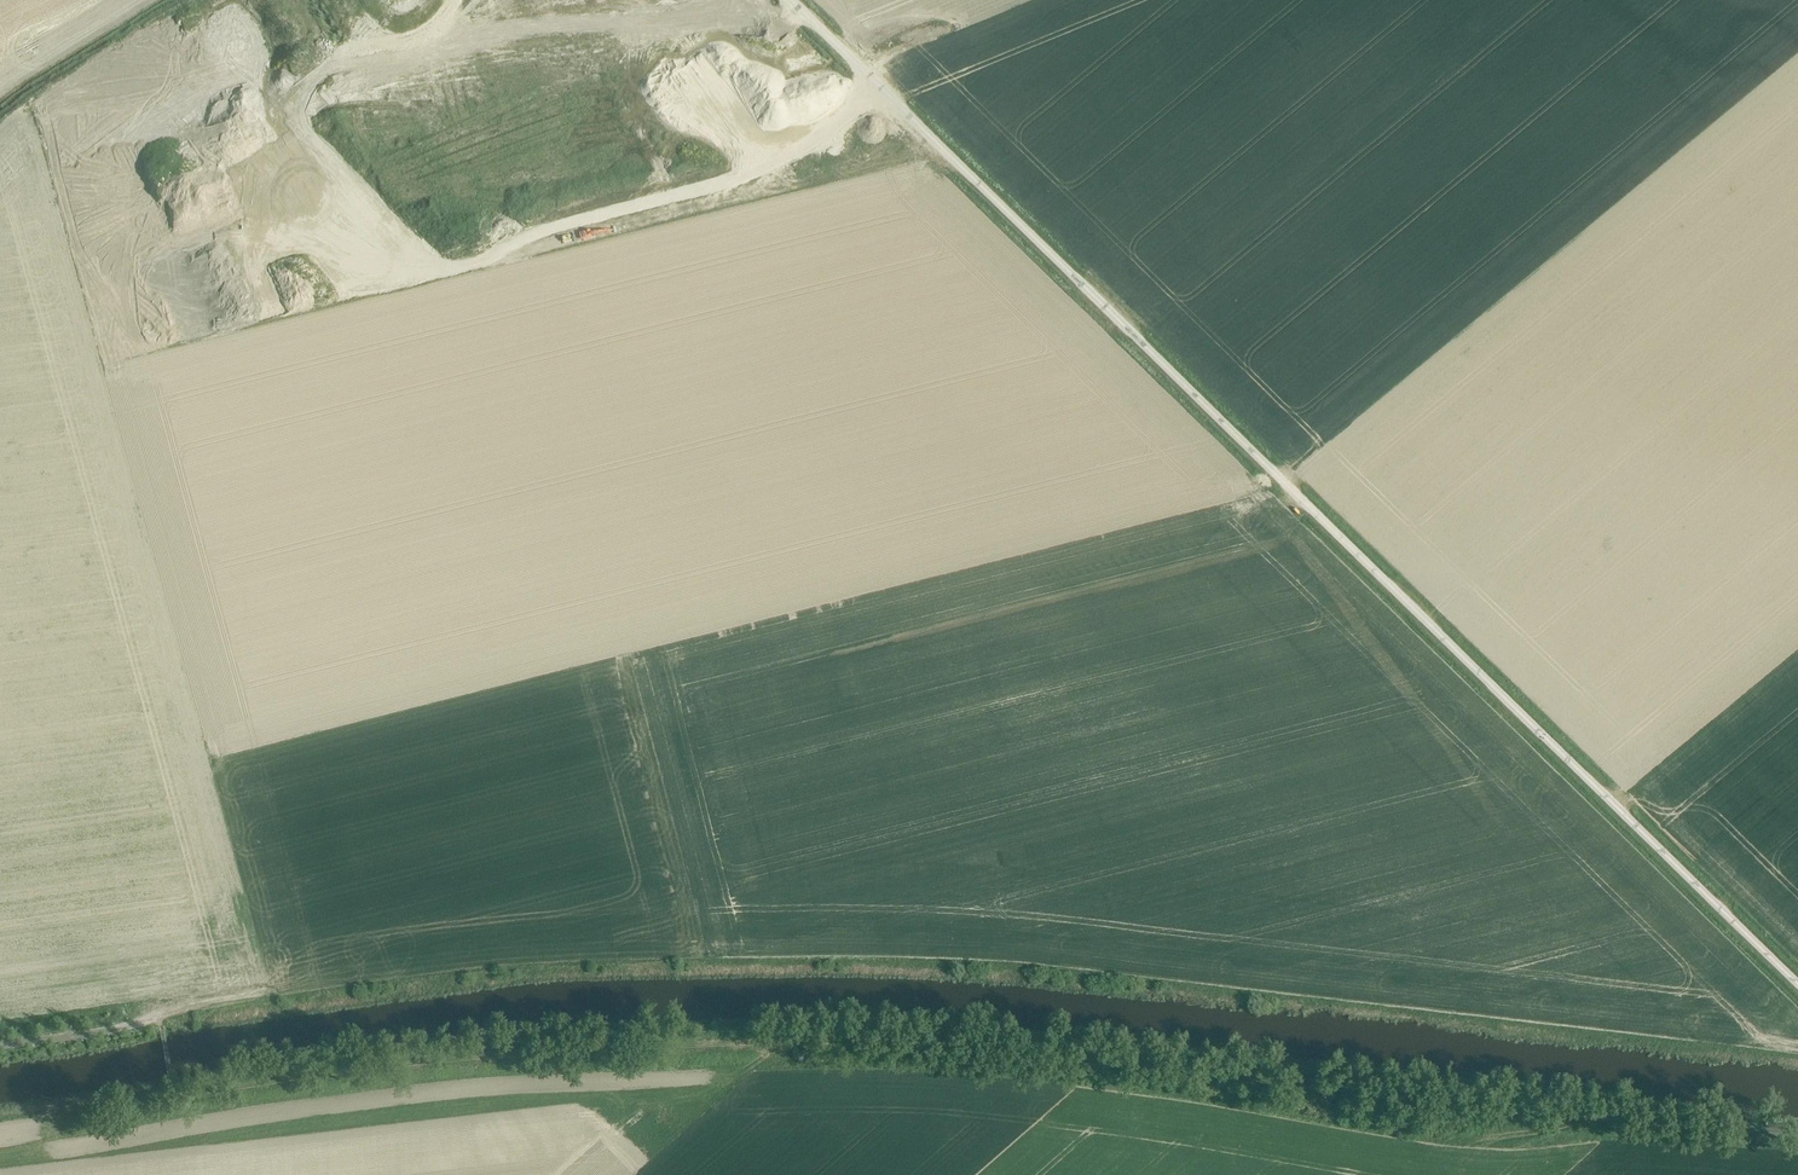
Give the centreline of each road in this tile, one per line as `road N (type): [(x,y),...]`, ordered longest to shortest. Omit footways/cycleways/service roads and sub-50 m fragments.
road 1 (track): [(171,1089),(182,1097),(574,1049),(949,1046),(1797,1135)]
road 2 (unclassified): [(1797,985),(790,0)]
road 3 (track): [(0,1046),(147,1023)]

